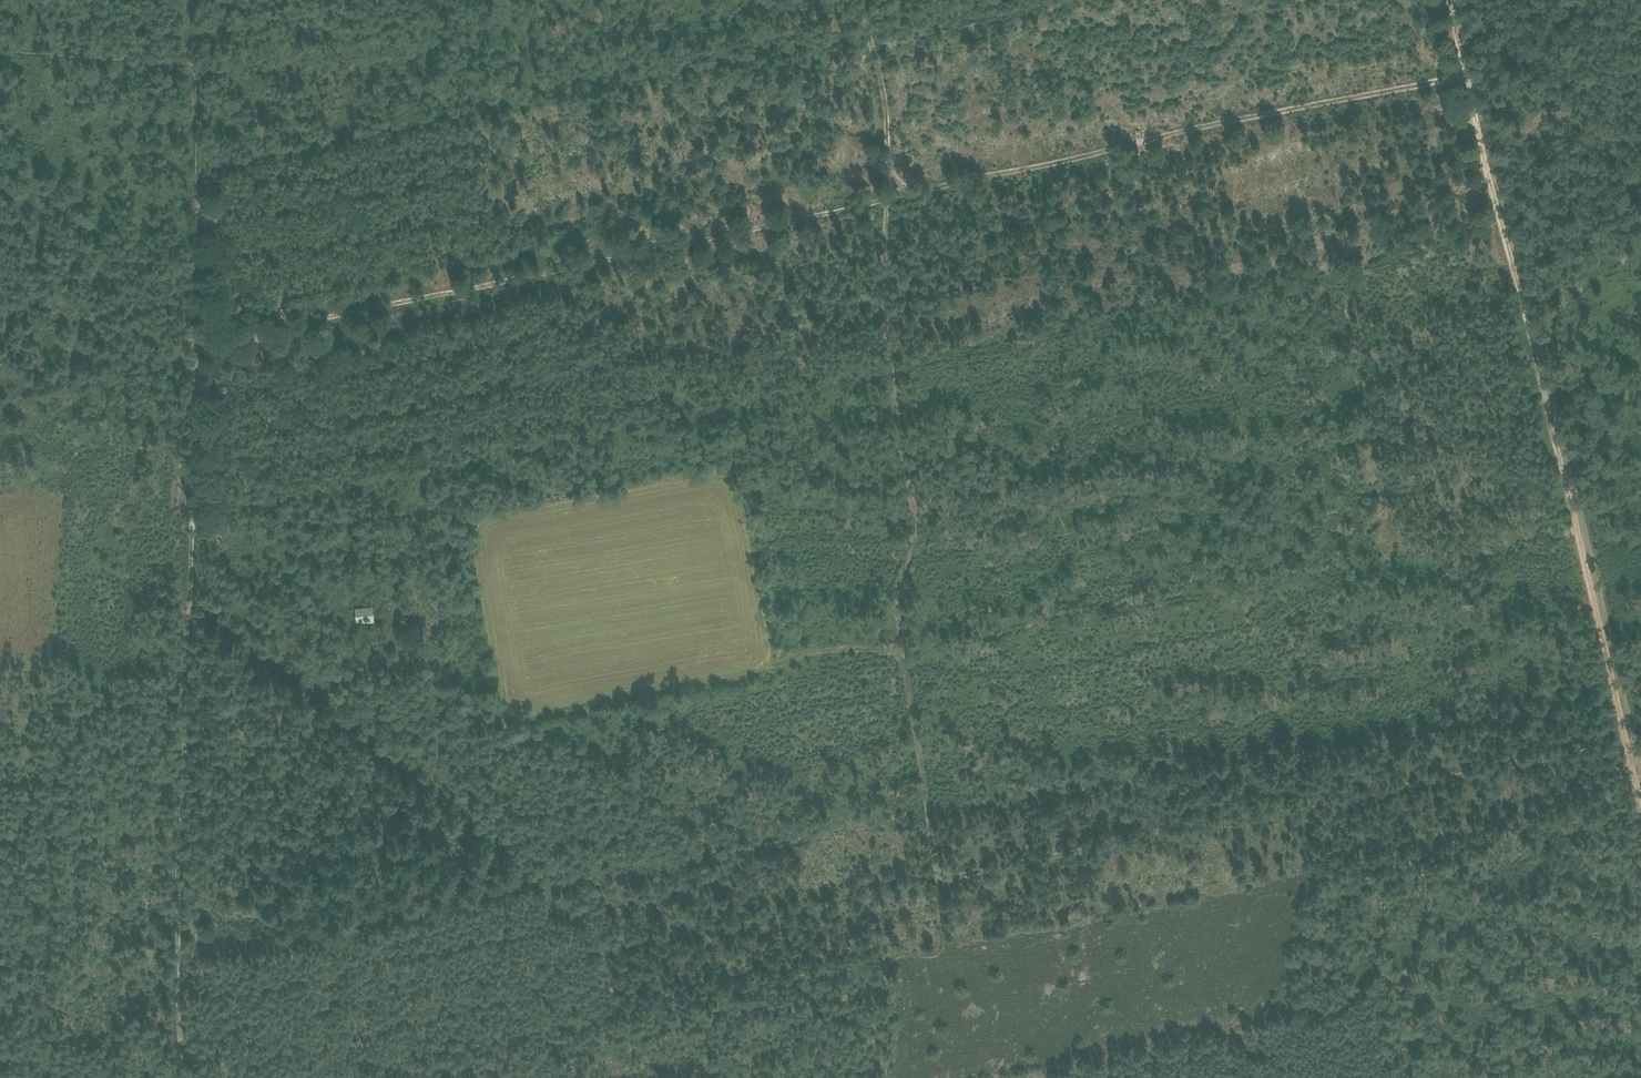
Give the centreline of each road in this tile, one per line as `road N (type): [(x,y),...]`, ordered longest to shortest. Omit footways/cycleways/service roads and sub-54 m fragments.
road 1 (track): [(1640,840),(1445,0)]

